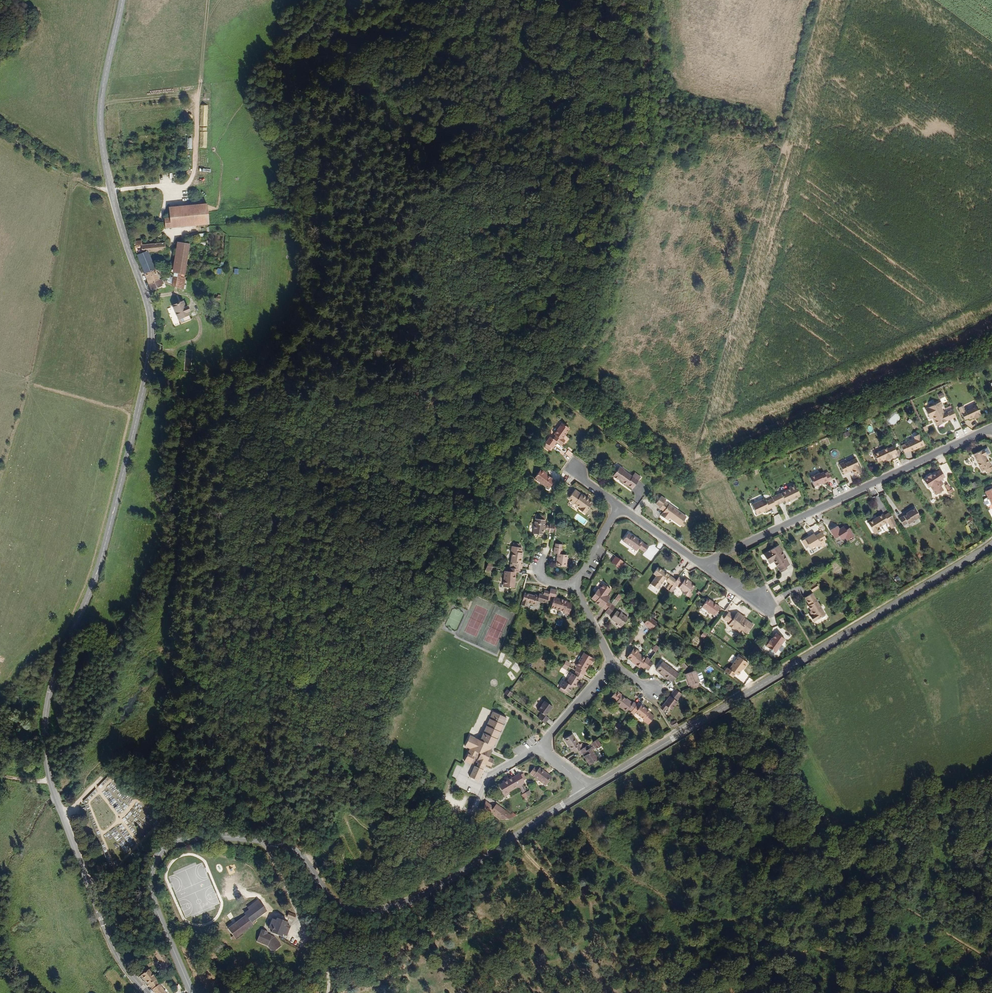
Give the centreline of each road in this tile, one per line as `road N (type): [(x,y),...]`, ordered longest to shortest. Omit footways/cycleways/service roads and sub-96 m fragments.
road 1 (secondary): [(122,0),(102,95),(103,155),(151,341),(105,545),(44,719),(50,780),(110,943),(147,992)]
road 2 (track): [(650,0),(653,100),(575,363),(517,456),(470,592)]
road 3 (secondary): [(588,790),(991,544)]
road 4 (secondary): [(261,841),(296,852),(334,902),(374,911),(423,894),(588,790)]
road 5 (residential): [(702,565),(991,429)]
road 6 (track): [(470,592),(445,598),(371,735),(428,794),(472,814)]
road 7 (secondary): [(192,992),(152,891),(156,857),(186,838),(261,841)]
road 8 (track): [(0,128),(91,186),(109,188)]

